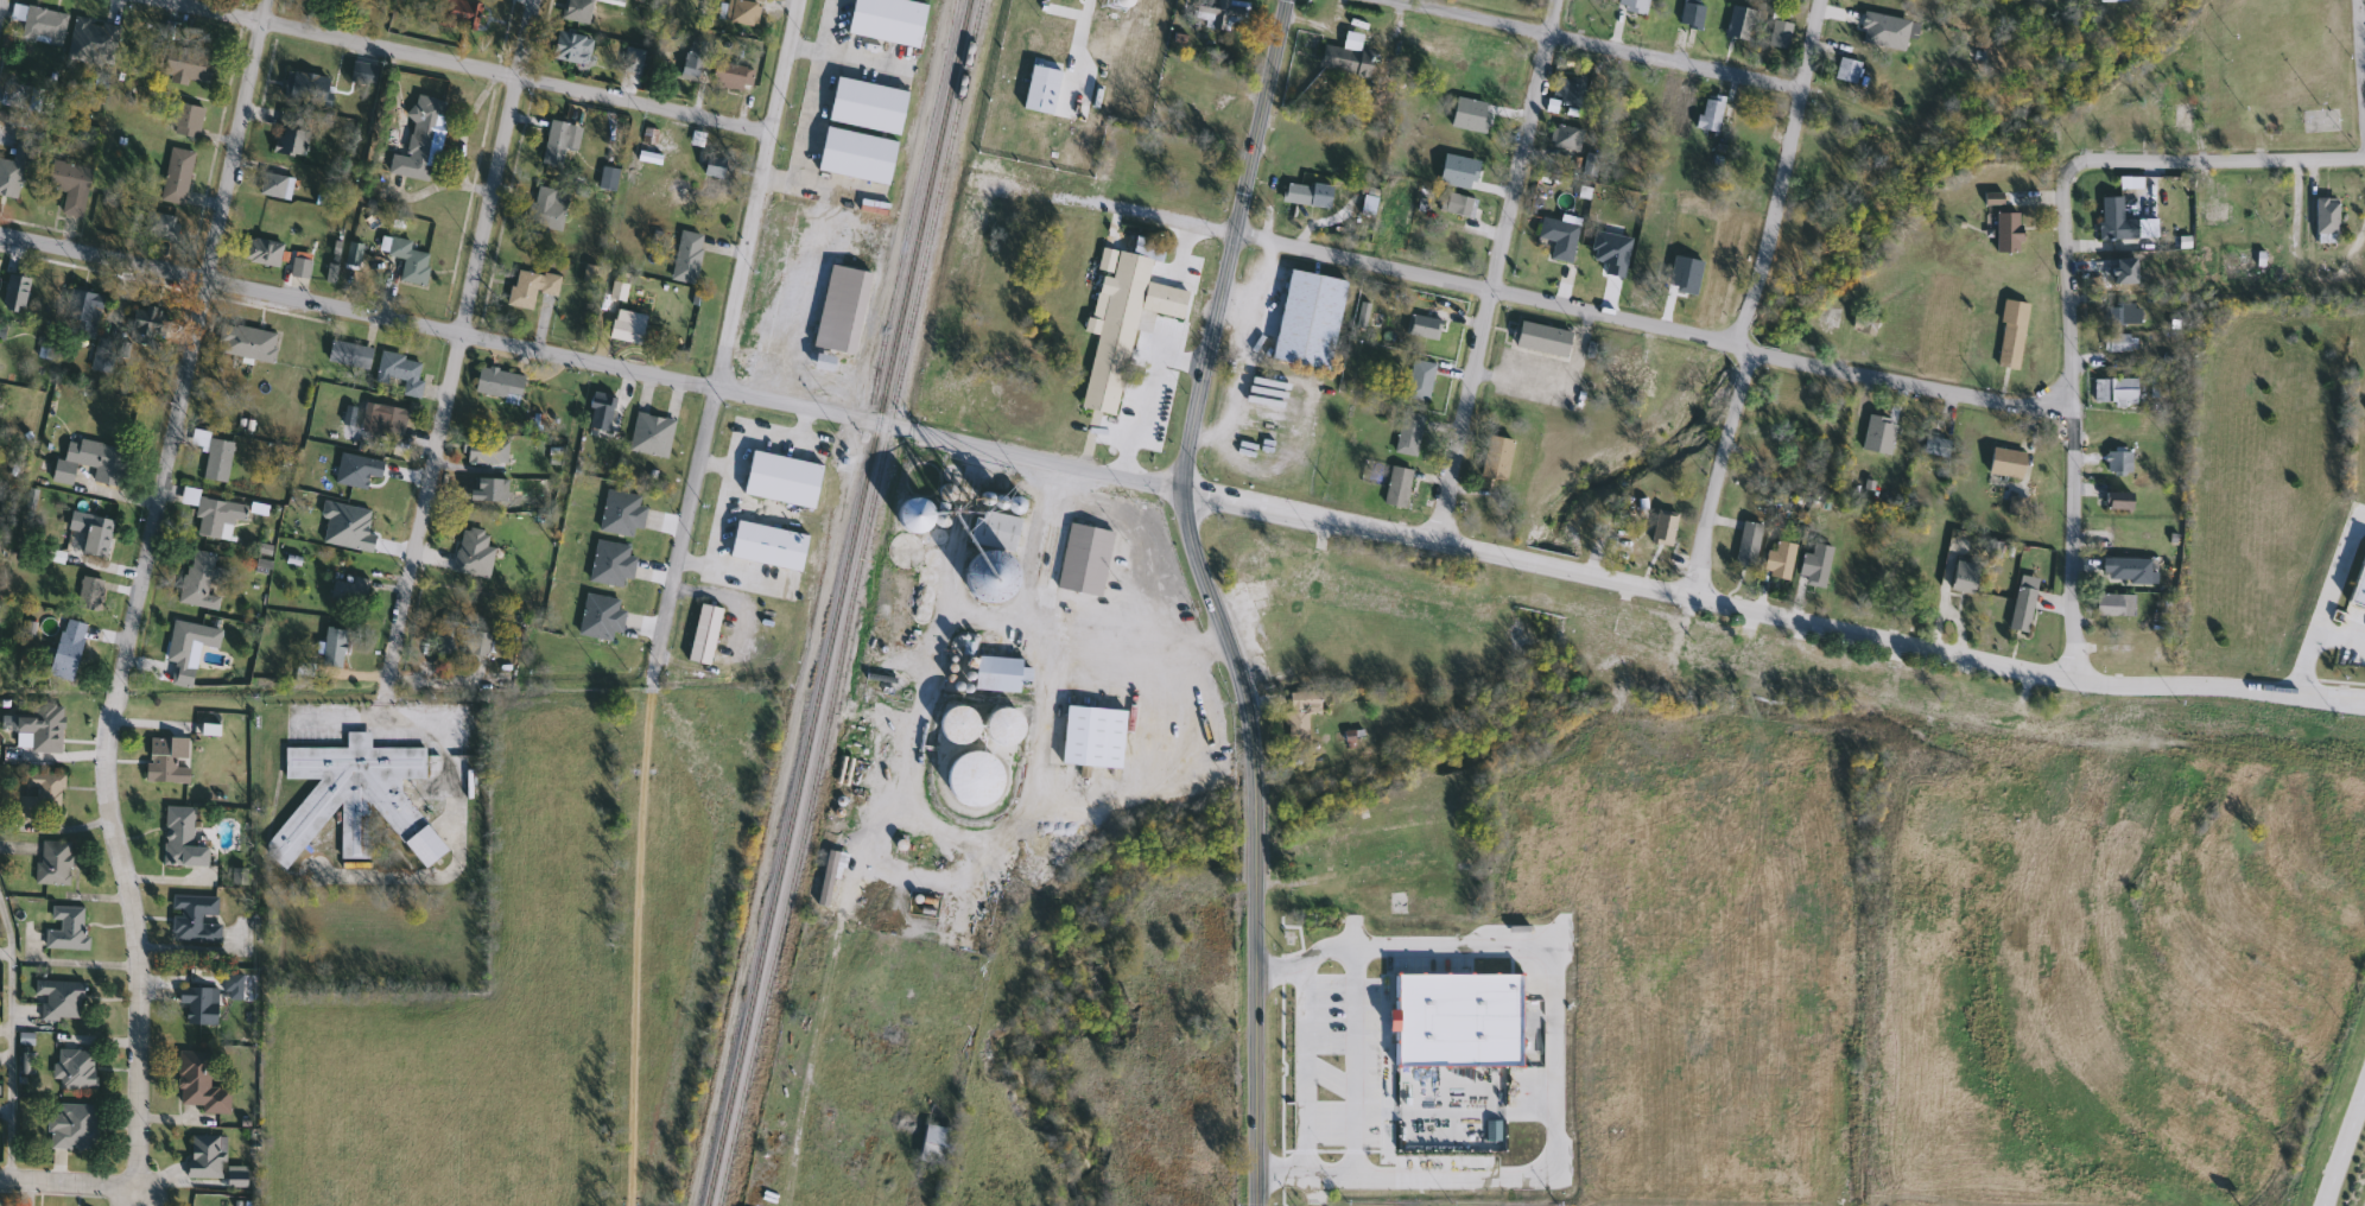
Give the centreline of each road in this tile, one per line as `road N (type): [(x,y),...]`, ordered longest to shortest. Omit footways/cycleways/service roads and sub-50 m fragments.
road 1 (residential): [(877,426),(2073,681),(2364,702)]
road 2 (secondary): [(1257,1205),(1248,699),(1193,554),(1184,491),(1285,0)]
road 3 (residential): [(134,1188),(141,970),(107,795),(106,744),(265,0)]
road 4 (residential): [(2069,406),(1986,400),(1749,353),(982,183)]
road 5 (residential): [(0,235),(877,426)]
road 6 (residential): [(799,0),(648,717)]
road 7 (residential): [(533,0),(386,692)]
road 8 (residential): [(769,132),(162,0)]
road 9 (residential): [(1439,542),(1555,0)]
road 10 (residential): [(2073,681),(2062,210),(2063,184),(2090,159)]
road 11 (residential): [(1383,0),(1800,88)]
road 12 (residential): [(1819,0),(1774,217),(1730,343)]
road 13 (residential): [(1749,353),(1678,672)]
road 14 (residential): [(2090,159),(2364,159)]
road 15 (primary): [(2364,1055),(2312,1205)]
road 16 (residential): [(0,1181),(134,1188)]

